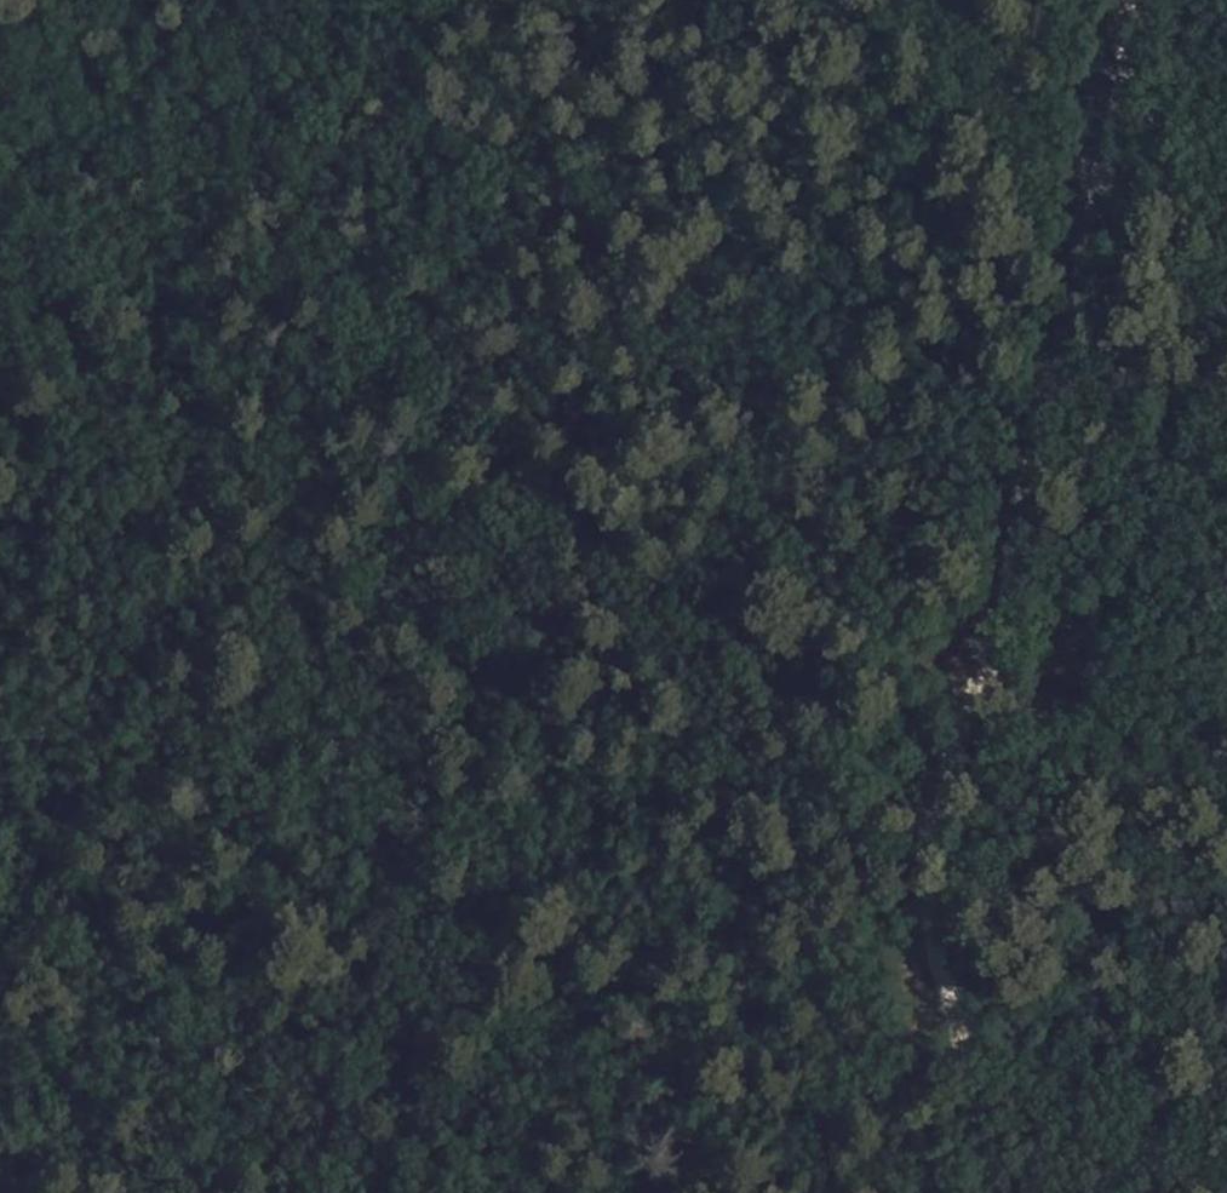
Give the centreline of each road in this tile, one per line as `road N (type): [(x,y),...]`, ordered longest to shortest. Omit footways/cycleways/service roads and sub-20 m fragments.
road 1 (track): [(994,1192),(1001,1181),(995,1104),(911,993),(949,733),(1030,548),(1148,0)]

